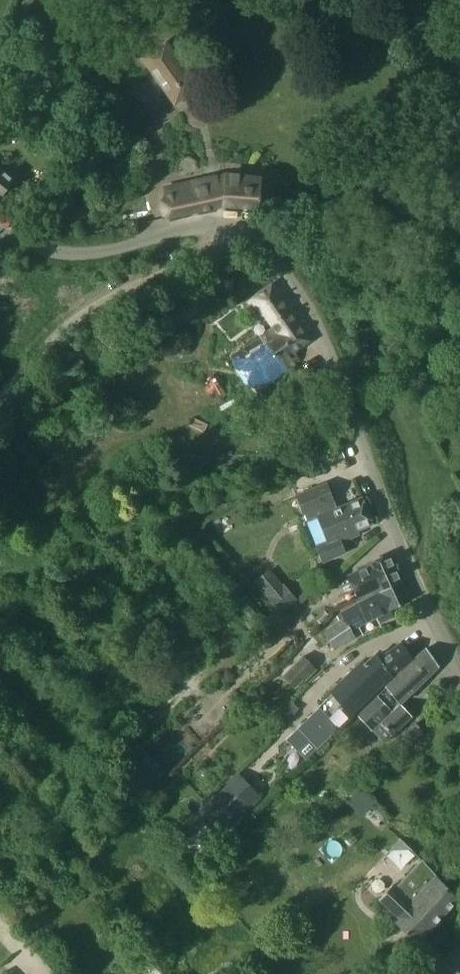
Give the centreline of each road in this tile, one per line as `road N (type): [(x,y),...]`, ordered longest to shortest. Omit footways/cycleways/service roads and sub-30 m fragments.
road 1 (unclassified): [(459,668),(399,548),(314,317),(265,247),(241,232)]
road 2 (unclassified): [(0,398),(100,306),(241,232)]
road 3 (unclassified): [(241,232),(204,226),(84,254),(0,231)]

